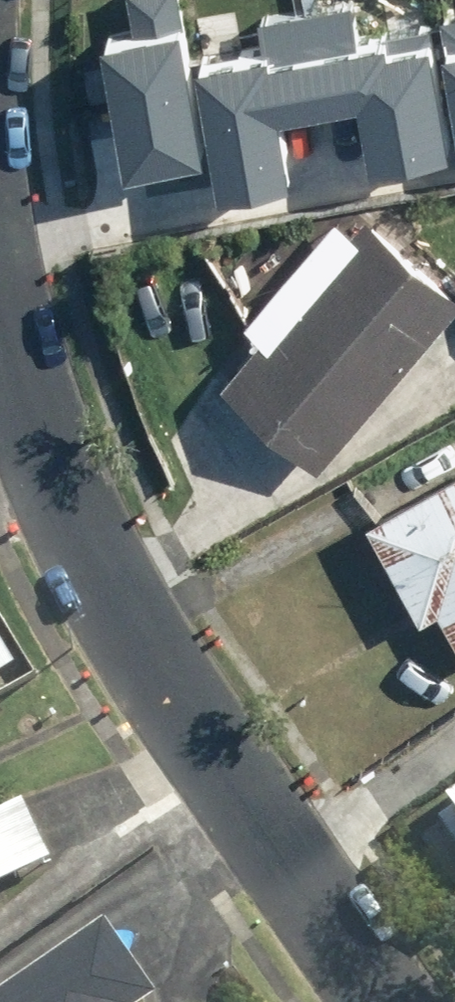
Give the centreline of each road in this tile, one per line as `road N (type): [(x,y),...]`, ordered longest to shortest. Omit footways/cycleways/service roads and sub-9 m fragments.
road 1 (residential): [(0,284),(65,498),(165,678),(390,1001)]

